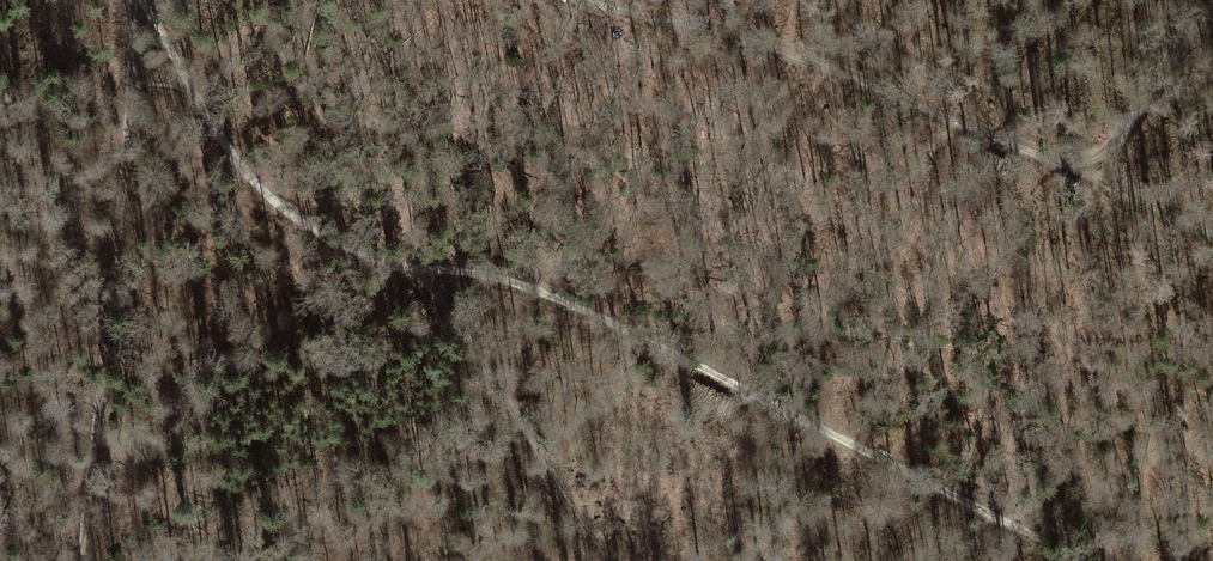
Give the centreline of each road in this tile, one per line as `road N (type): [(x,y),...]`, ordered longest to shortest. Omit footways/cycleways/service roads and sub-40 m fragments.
road 1 (track): [(1085,560),(627,332)]
road 2 (track): [(130,91),(80,560)]
road 3 (track): [(588,0),(749,37),(993,135)]
road 4 (track): [(388,265),(454,315),(617,560)]
road 5 (track): [(194,90),(234,159),(290,215),(388,265)]
road 6 (track): [(627,332),(546,292),(463,270),(388,265)]
road 7 (track): [(1212,234),(993,135)]
road 8 (track): [(1115,191),(1110,151),(1212,5)]

